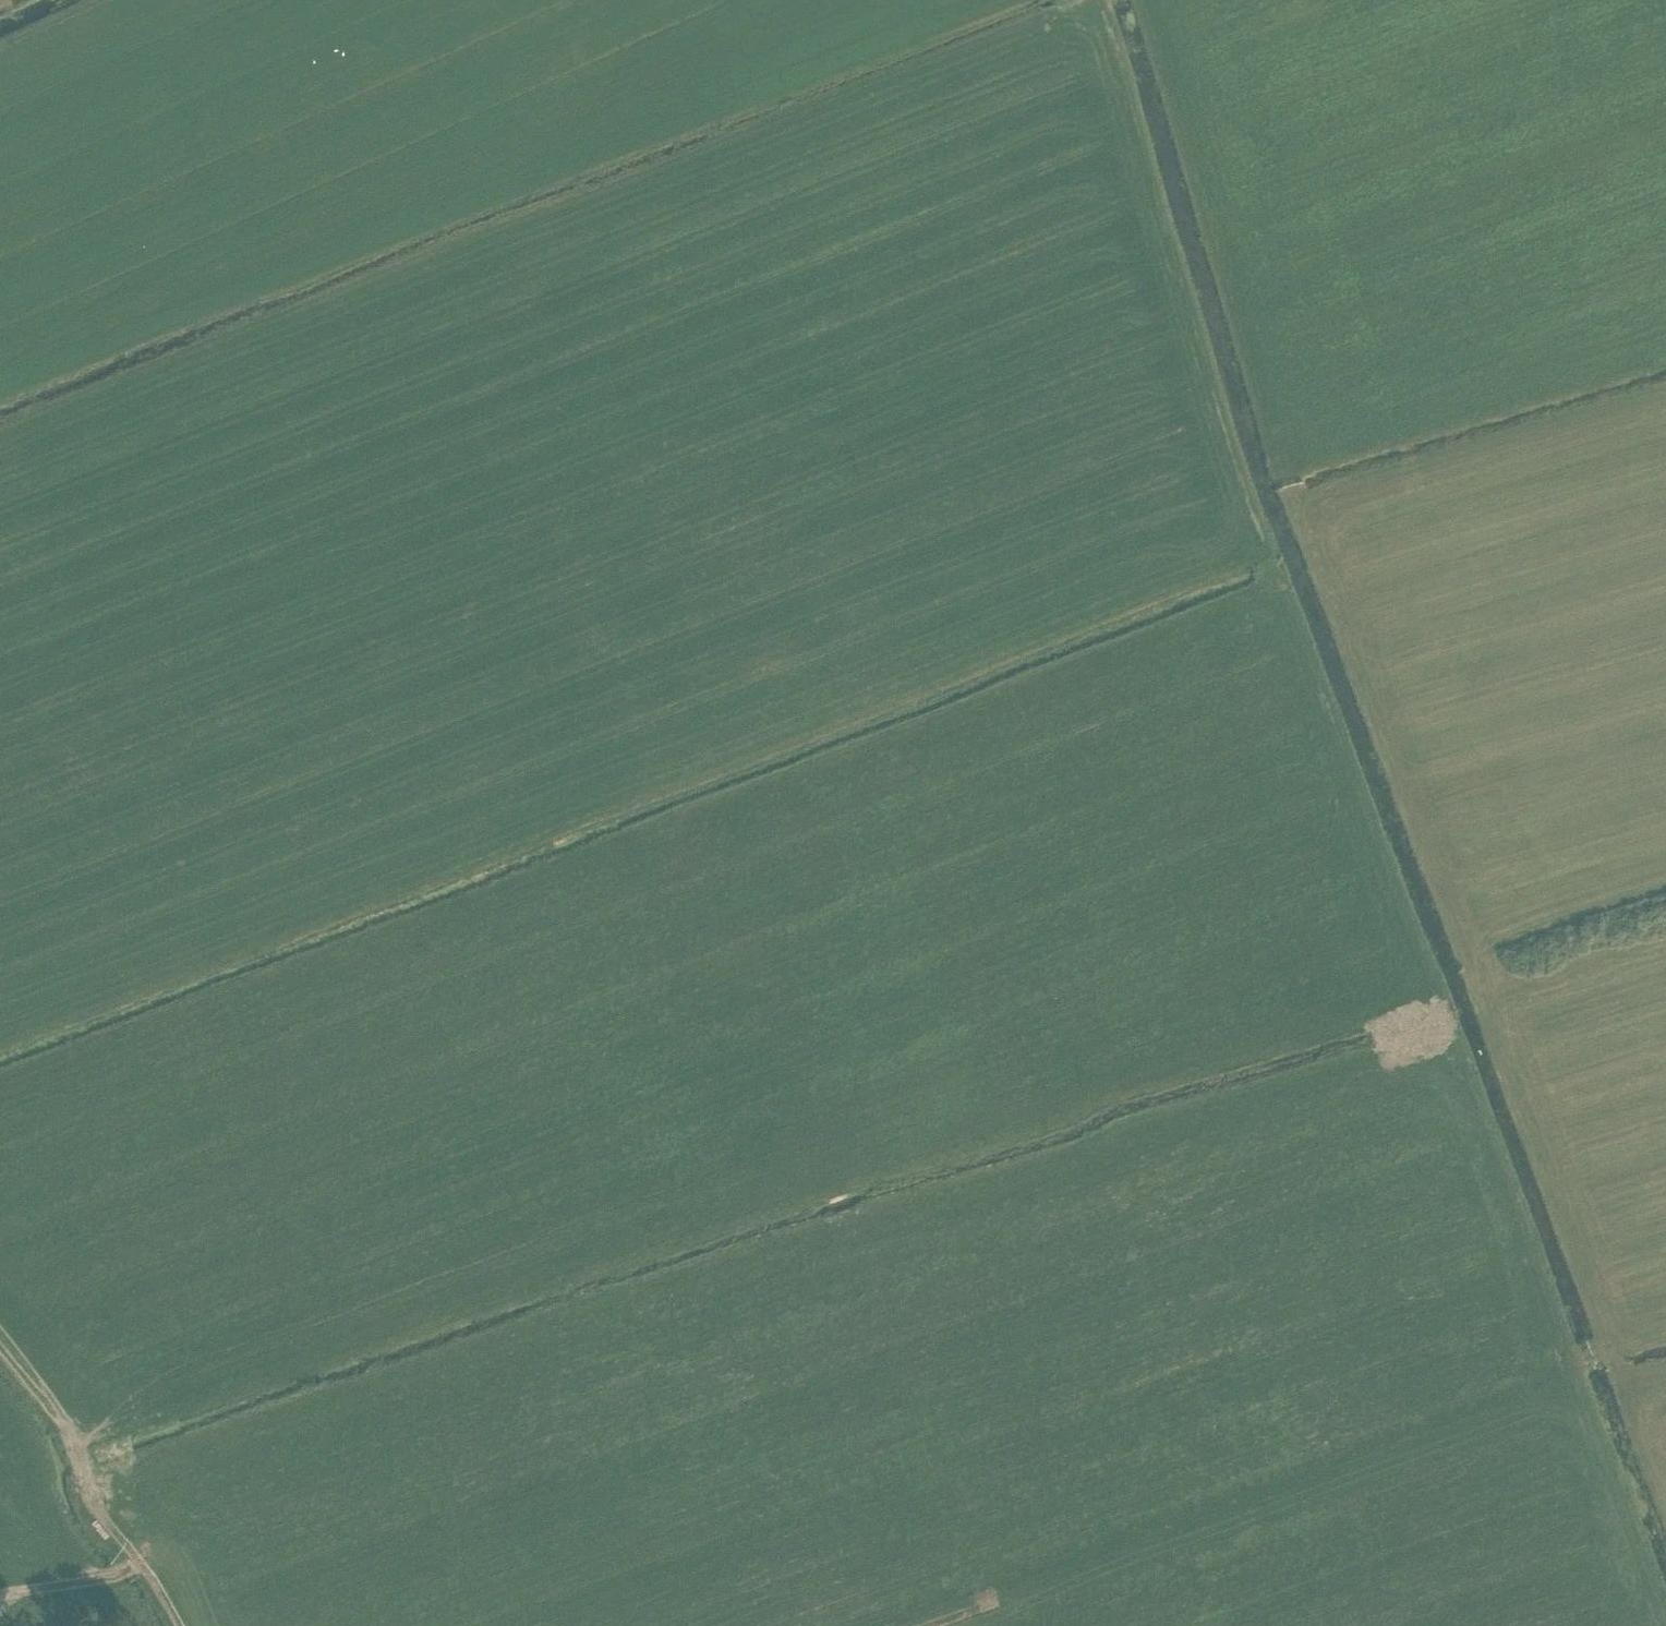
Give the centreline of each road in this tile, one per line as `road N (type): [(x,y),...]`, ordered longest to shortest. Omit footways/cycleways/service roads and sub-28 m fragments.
road 1 (track): [(0,1345),(73,1437),(106,1522),(148,1572),(178,1625)]
road 2 (track): [(0,1596),(112,1577),(137,1559)]

